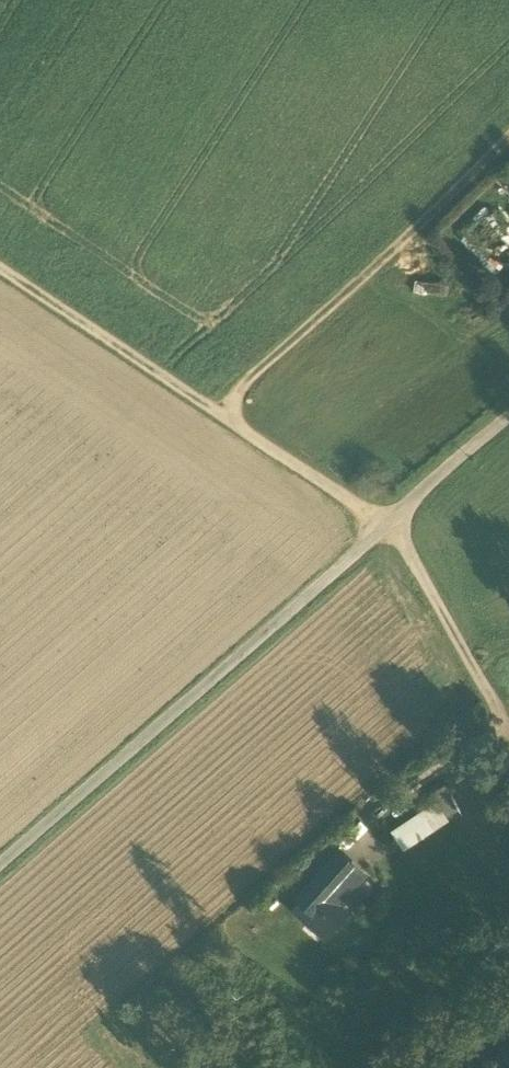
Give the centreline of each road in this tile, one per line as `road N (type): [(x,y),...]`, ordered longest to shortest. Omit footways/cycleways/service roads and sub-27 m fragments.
road 1 (track): [(389,524),(0,863)]
road 2 (track): [(217,411),(508,142)]
road 3 (track): [(217,411),(0,263)]
road 4 (track): [(389,524),(217,411)]
road 5 (residential): [(508,429),(389,524)]

